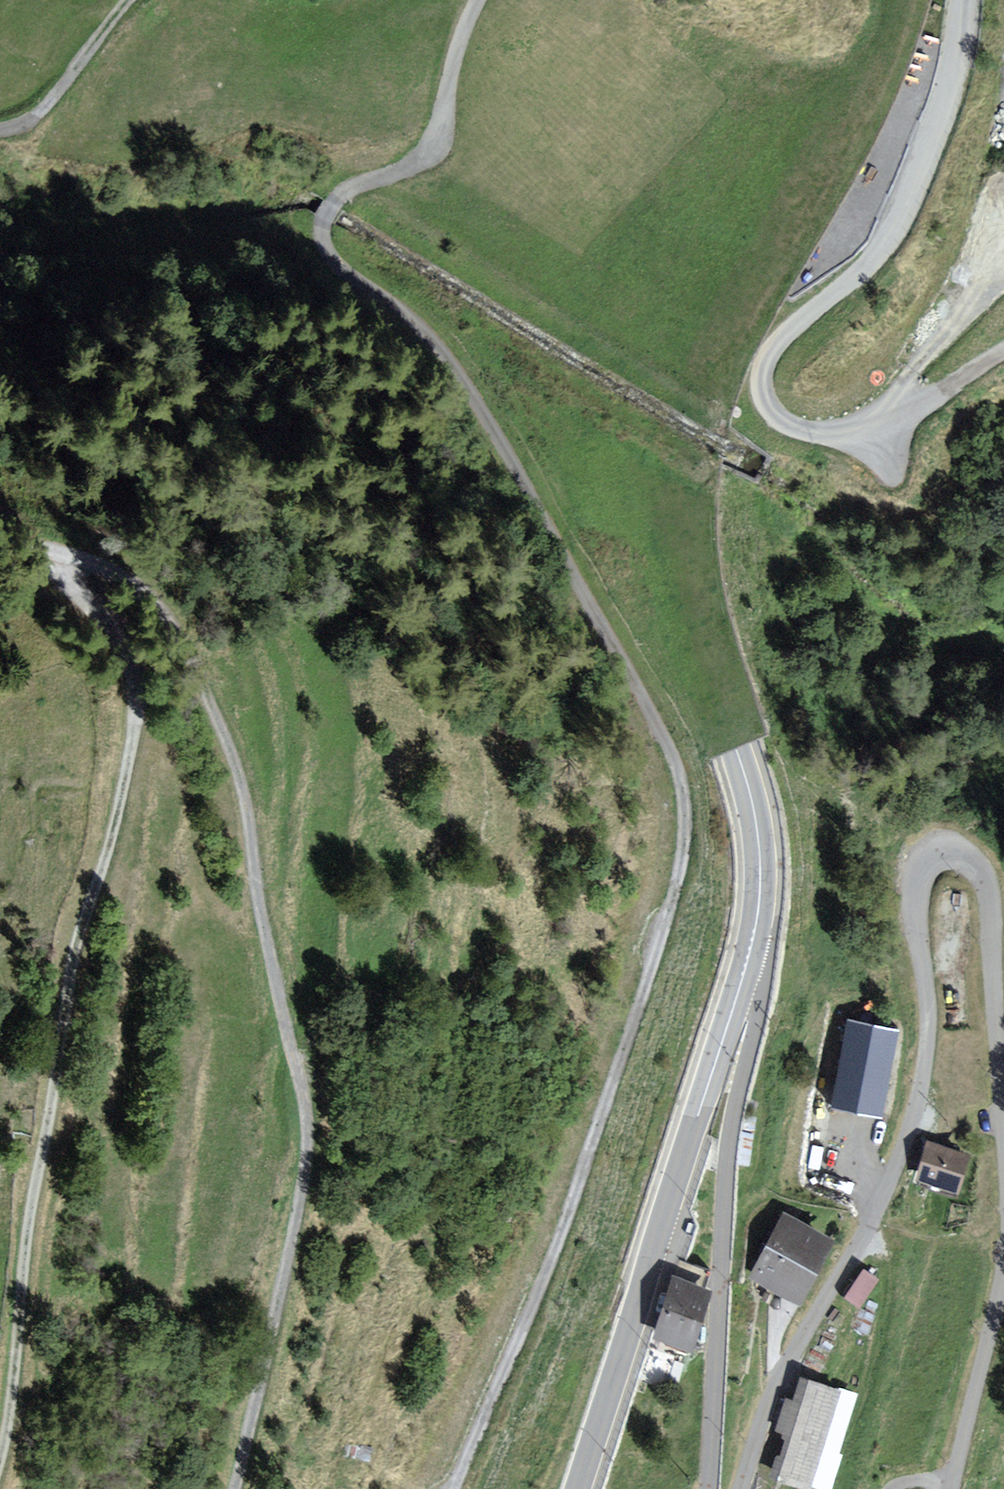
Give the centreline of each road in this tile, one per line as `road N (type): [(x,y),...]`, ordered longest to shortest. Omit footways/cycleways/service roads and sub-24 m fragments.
road 1 (residential): [(456,1488),(554,1265),(664,928),(685,826),(671,751),(478,406),(423,333),(324,246),(324,219),(343,193),(429,151),(479,0)]
road 2 (track): [(238,1488),(315,1163),(236,746),(189,634),(143,580),(77,551),(0,532)]
road 3 (tertiary): [(746,968),(761,894),(760,844),(745,771),(685,614),(683,469),(748,300),(801,209),(891,0)]
road 4 (residential): [(740,1488),(776,1391),(905,1141),(927,1038),(918,883),(928,862),(945,855),(970,861),(987,894),(1003,1132)]
road 5 (track): [(0,1475),(26,1234),(72,972),(125,801),(145,708),(77,551)]
road 6 (track): [(963,0),(944,96),(891,232),(864,270),(774,348),(764,392),(788,422),(857,429),(912,408),(1003,353)]
road 7 (tertiary): [(578,1488),(746,968)]
road 8 (residential): [(746,968),(760,998),(728,1154),(708,1488)]
road 9 (residential): [(1003,1266),(952,1488)]
road 10 (unclassified): [(130,0),(38,112),(0,128)]

